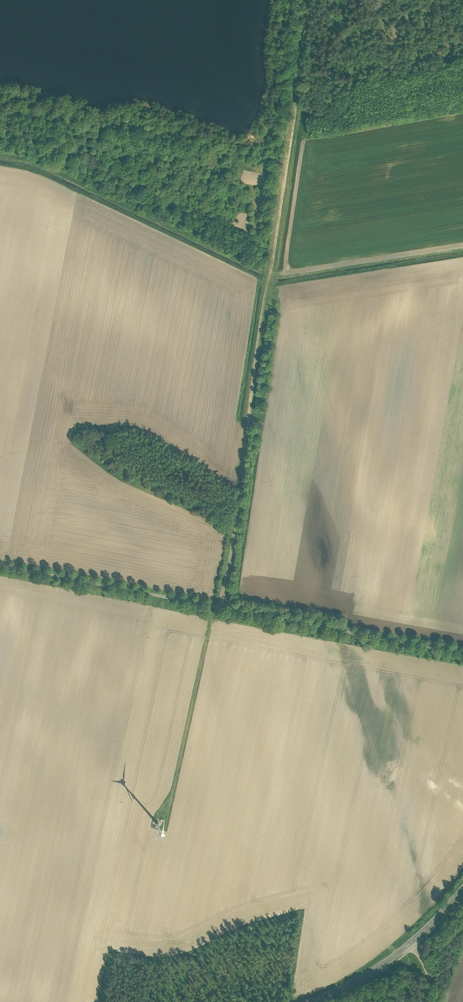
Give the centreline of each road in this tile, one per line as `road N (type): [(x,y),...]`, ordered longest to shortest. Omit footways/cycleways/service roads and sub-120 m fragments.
road 1 (track): [(311,0),(221,606)]
road 2 (track): [(462,247),(269,277),(32,160),(0,155)]
road 3 (unclassified): [(0,564),(462,653)]
road 4 (track): [(216,605),(166,823)]
road 5 (tertiary): [(308,1001),(410,943),(462,890)]

